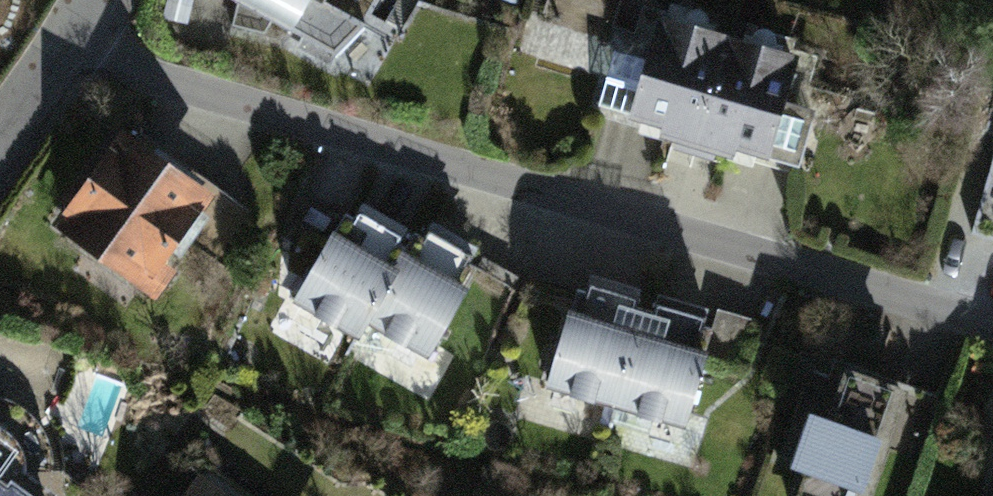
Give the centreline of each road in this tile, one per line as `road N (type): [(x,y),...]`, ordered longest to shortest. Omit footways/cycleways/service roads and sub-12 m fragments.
road 1 (residential): [(992,325),(149,73),(76,29)]
road 2 (residential): [(0,134),(76,29)]

